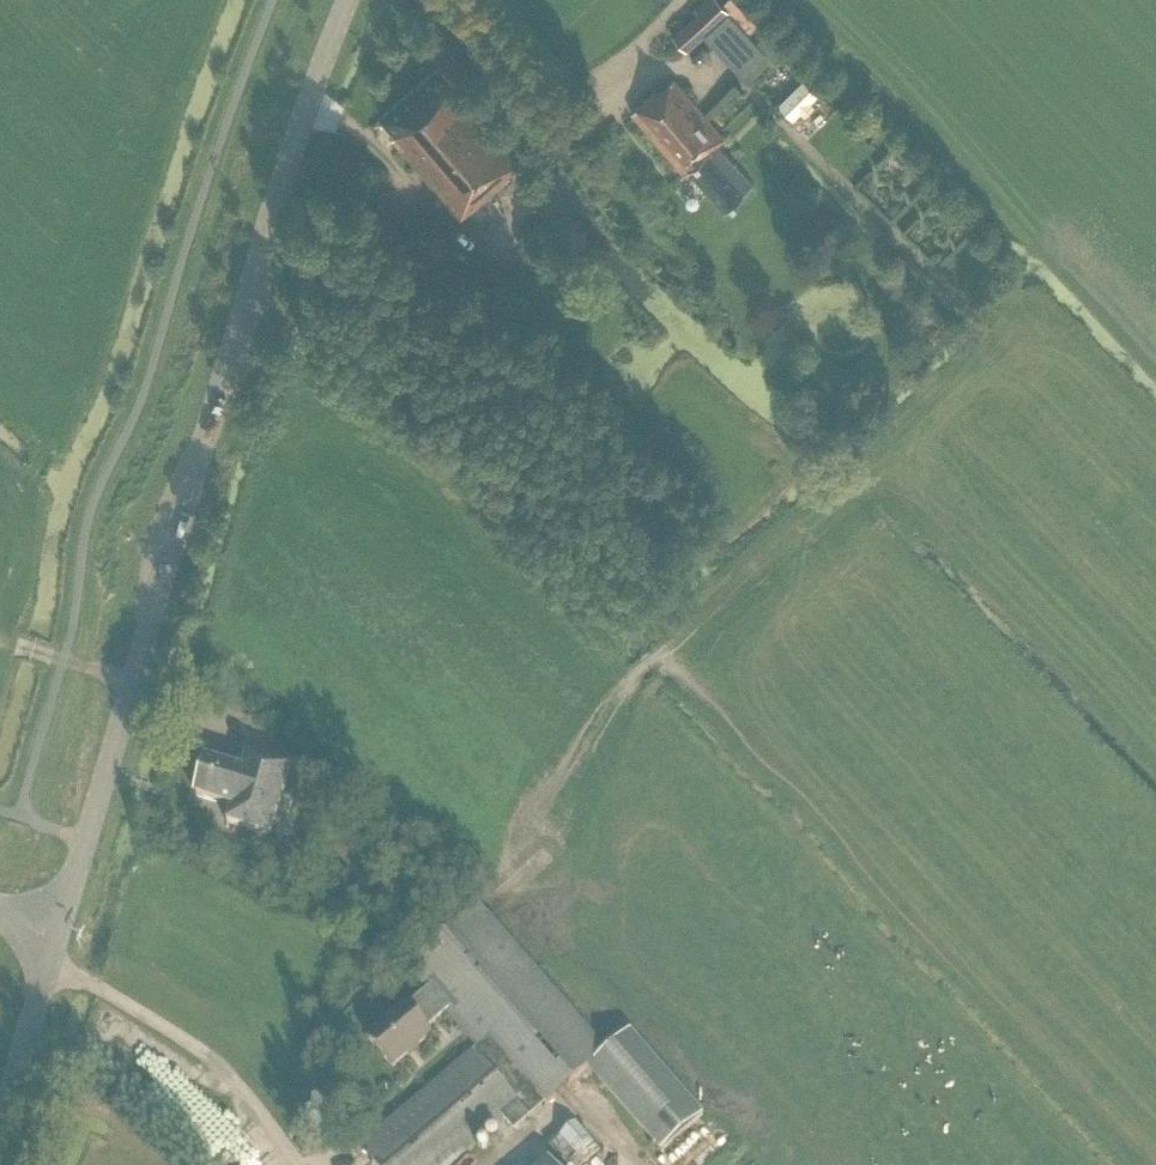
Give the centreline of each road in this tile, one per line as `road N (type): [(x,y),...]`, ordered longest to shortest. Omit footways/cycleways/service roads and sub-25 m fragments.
road 1 (tertiary): [(60,928),(236,334),(348,0)]
road 2 (tertiary): [(0,1129),(60,928)]

